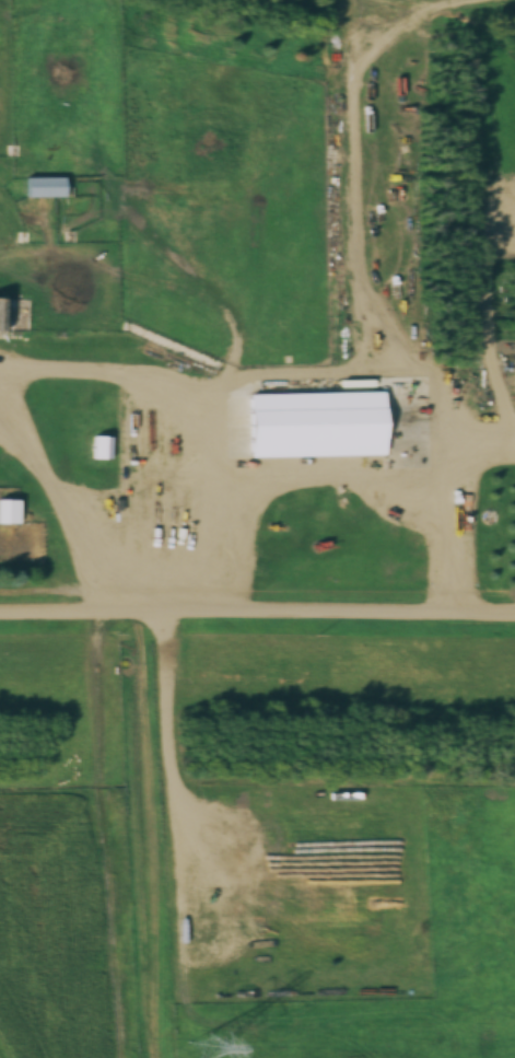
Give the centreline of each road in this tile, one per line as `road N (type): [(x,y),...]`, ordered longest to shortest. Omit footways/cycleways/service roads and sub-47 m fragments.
road 1 (residential): [(514,616),(0,614)]
road 2 (track): [(187,813),(163,753),(165,612)]

